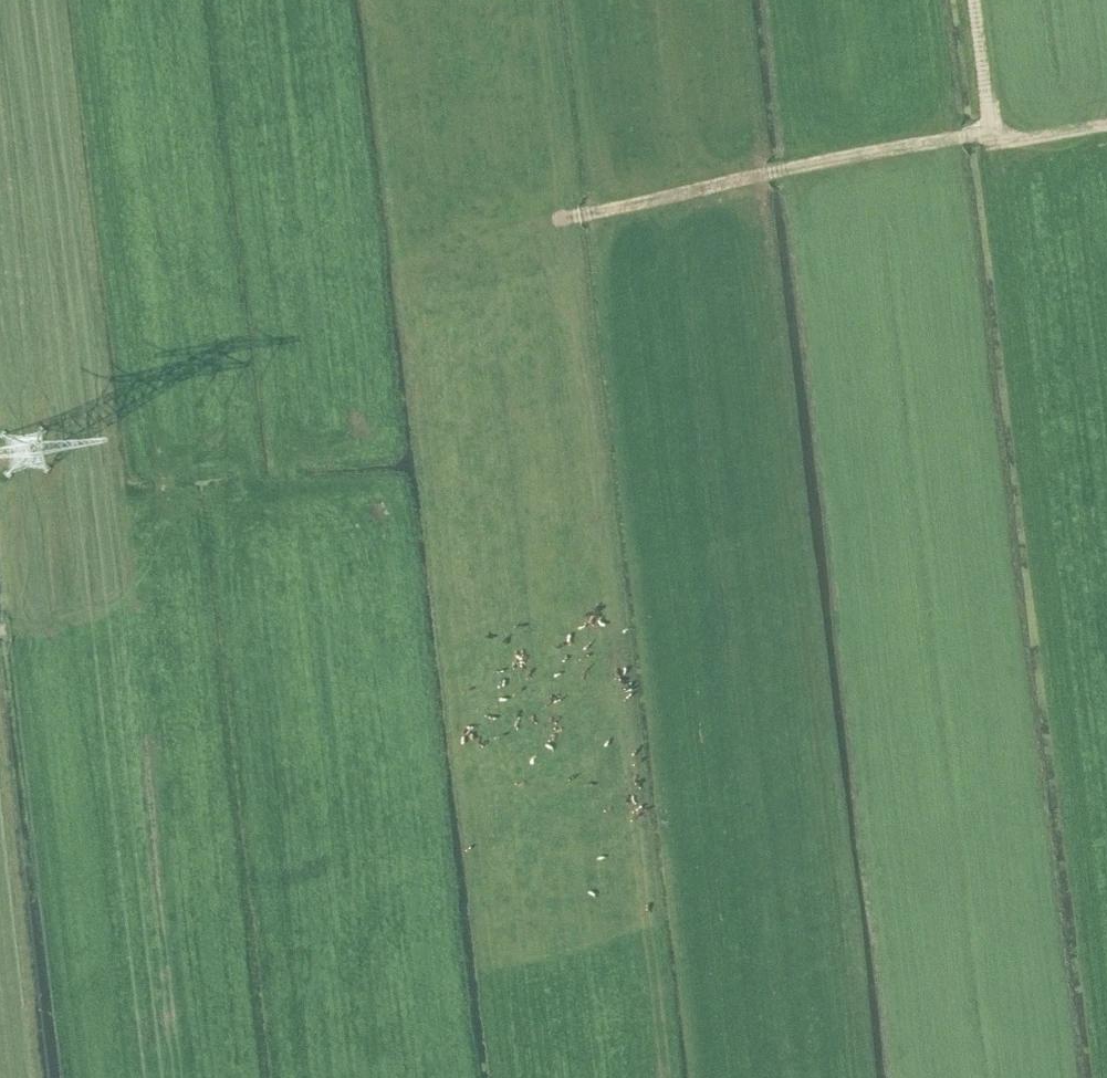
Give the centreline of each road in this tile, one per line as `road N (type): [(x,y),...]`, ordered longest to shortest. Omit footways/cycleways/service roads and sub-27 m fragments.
road 1 (track): [(576,215),(990,132)]
road 2 (track): [(973,0),(991,139),(1106,121)]

